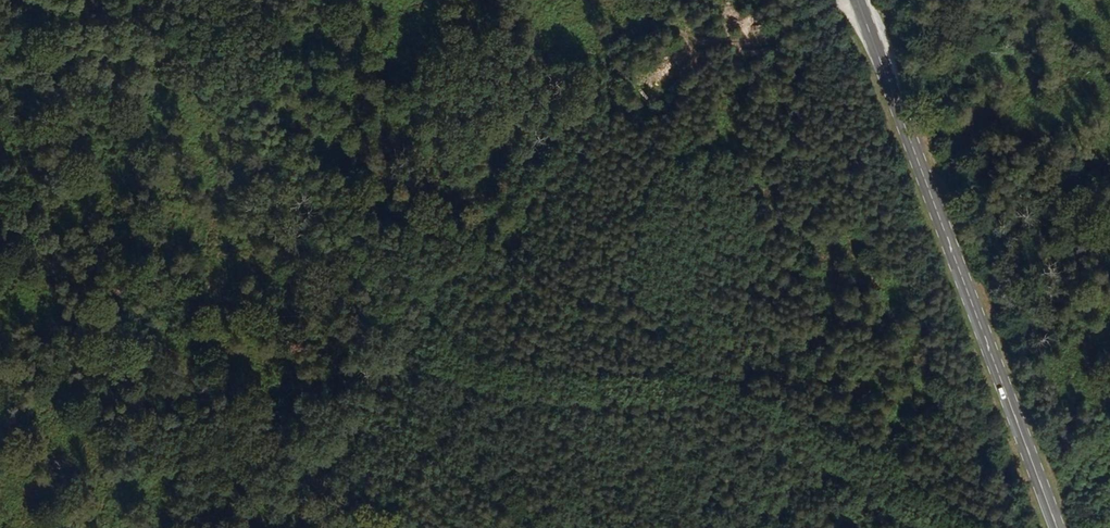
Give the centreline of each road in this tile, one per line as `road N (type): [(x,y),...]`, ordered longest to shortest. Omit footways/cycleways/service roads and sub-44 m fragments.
road 1 (primary): [(860,0),(1057,527)]
road 2 (track): [(322,527),(325,469),(545,163)]

